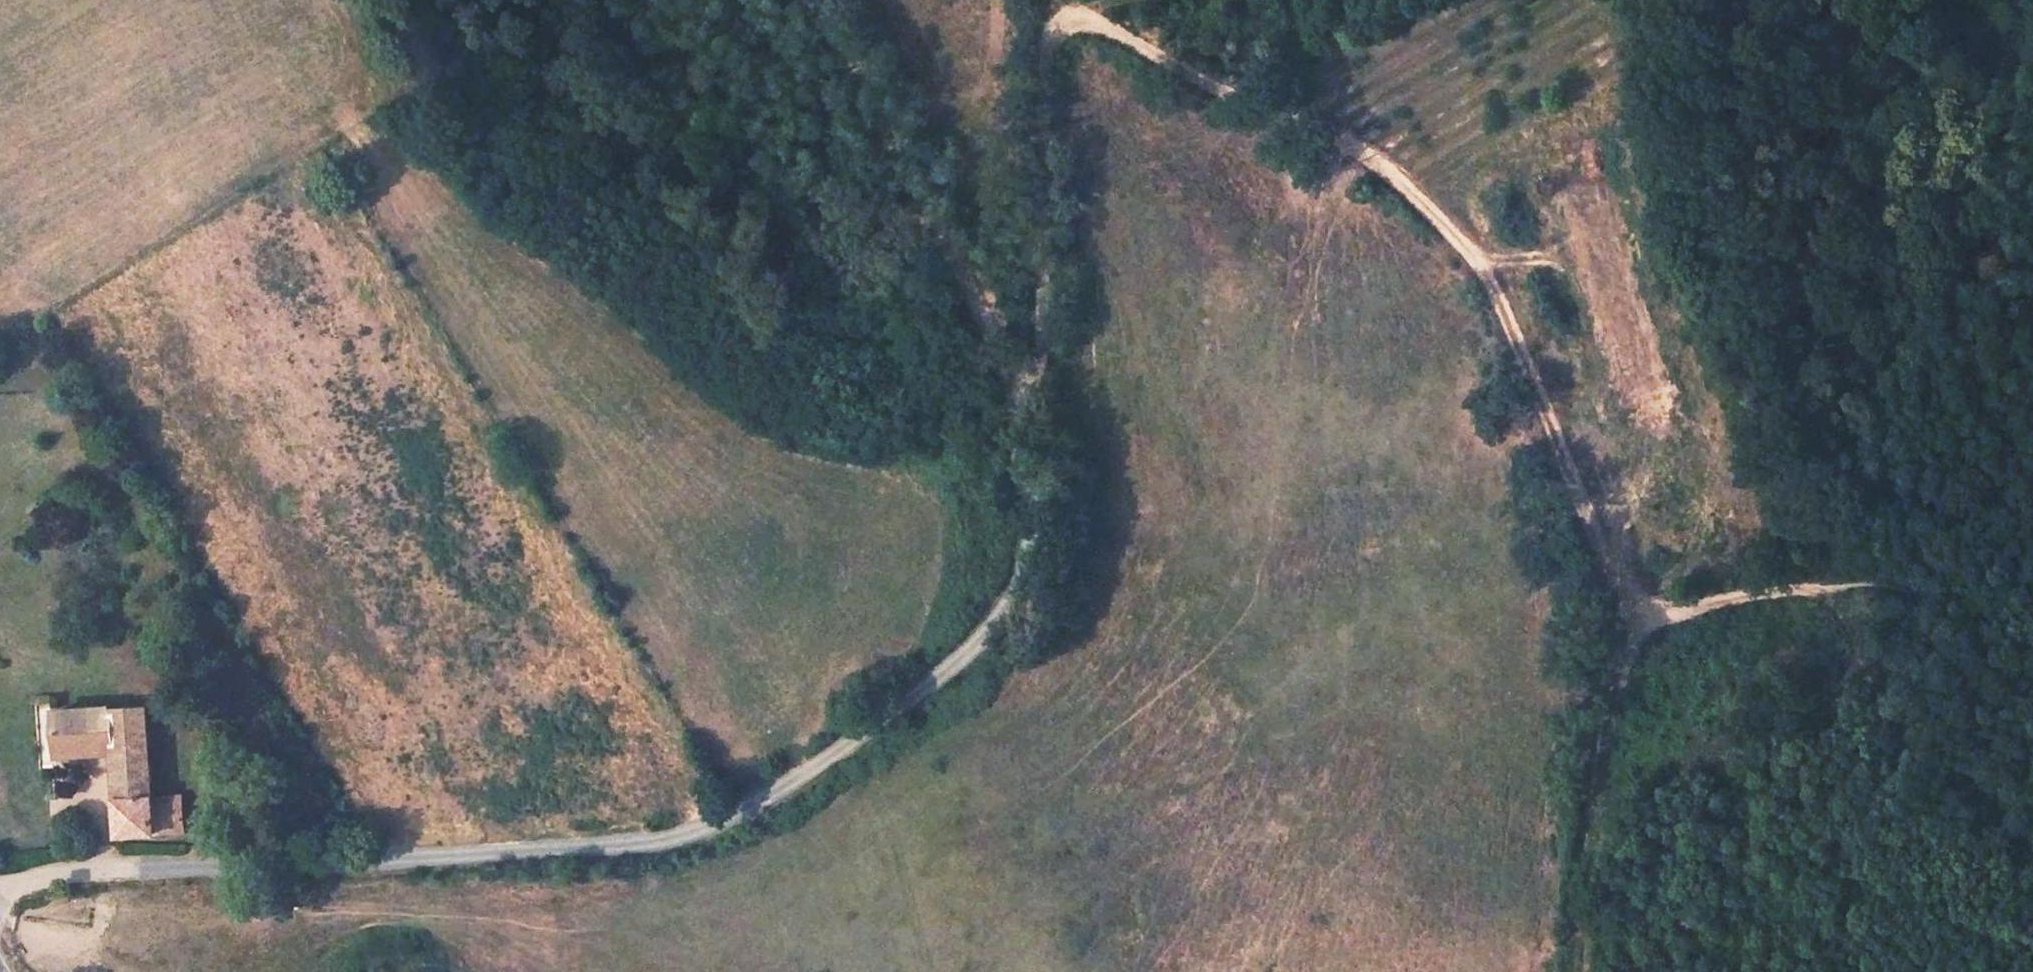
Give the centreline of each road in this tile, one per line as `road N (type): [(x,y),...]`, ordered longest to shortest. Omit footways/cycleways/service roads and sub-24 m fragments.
road 1 (track): [(824,0),(979,304),(1018,410),(1032,504),(1026,562),(1006,607),(912,695),(820,762),(721,818),(653,843),(59,871),(0,889)]
road 2 (track): [(1577,971),(1592,751),(1632,626),(1492,286),(1434,217),(1368,159),(1107,26),(1072,19),(1057,31),(1047,70),(1018,410)]

